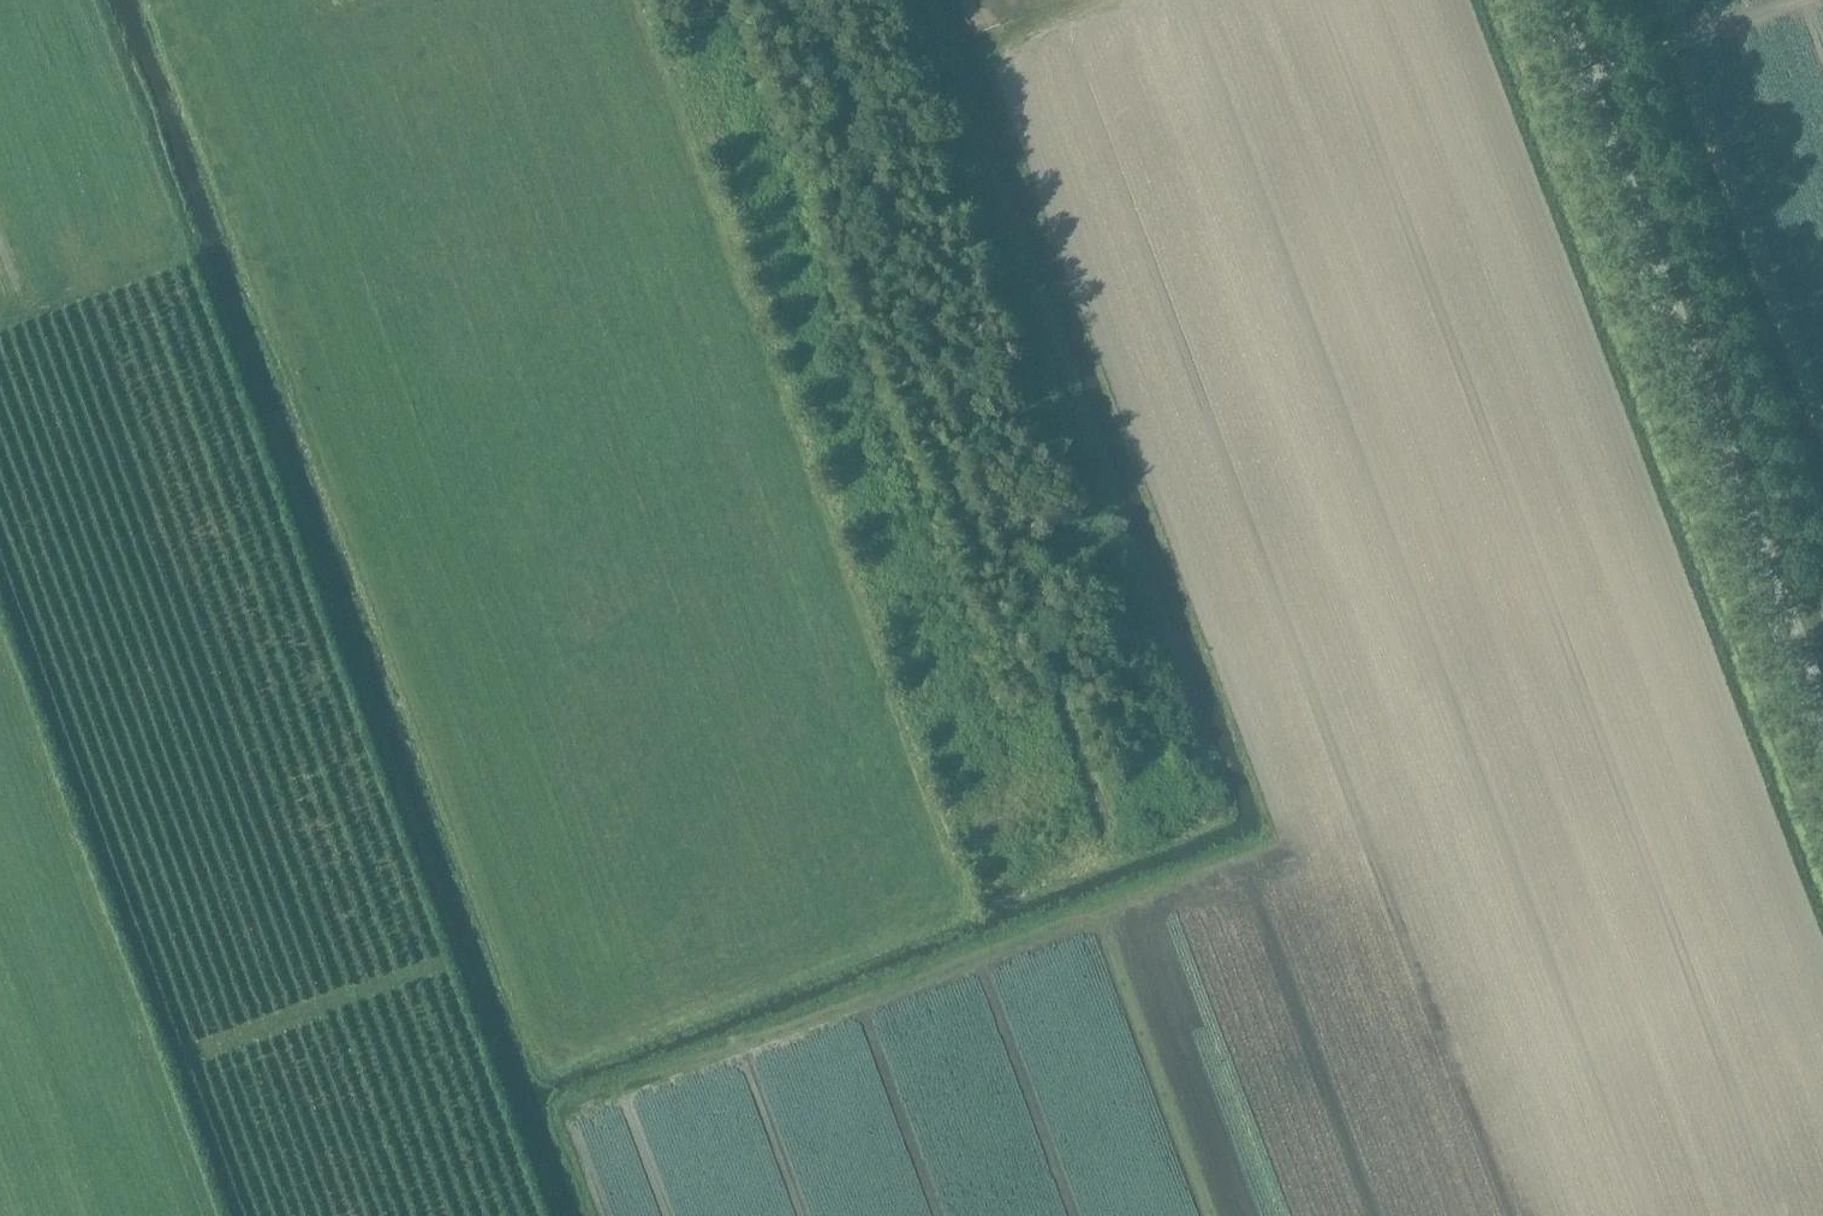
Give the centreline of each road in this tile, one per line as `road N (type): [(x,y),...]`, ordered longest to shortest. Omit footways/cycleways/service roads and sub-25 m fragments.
road 1 (tertiary): [(1822,721),(1554,0)]

